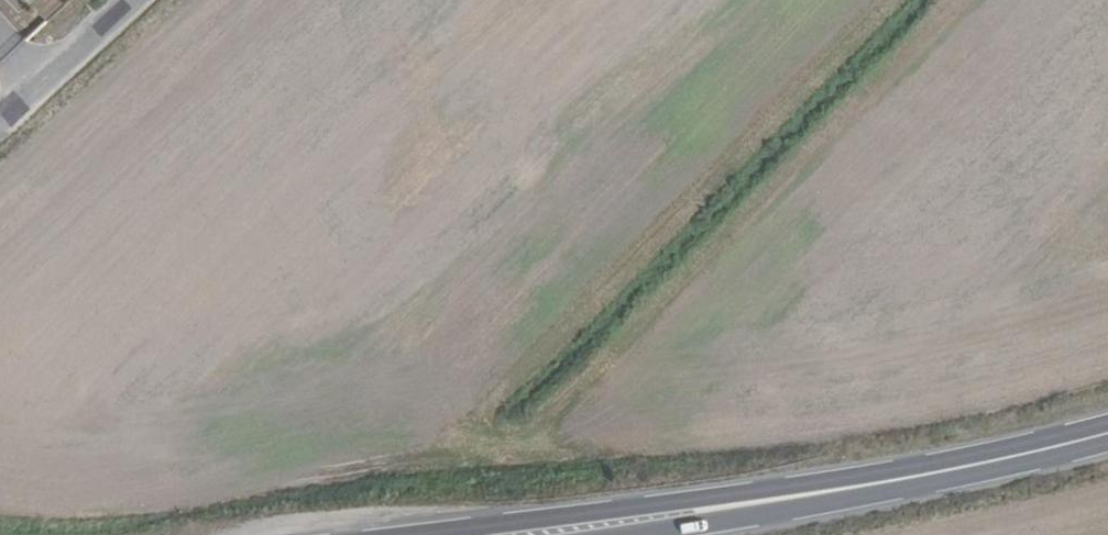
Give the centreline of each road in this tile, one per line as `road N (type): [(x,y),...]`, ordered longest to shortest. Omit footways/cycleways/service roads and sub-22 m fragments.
road 1 (primary): [(1009,457),(400,534)]
road 2 (primary): [(657,534),(834,506),(1009,457)]
road 3 (unclassified): [(0,116),(126,0)]

